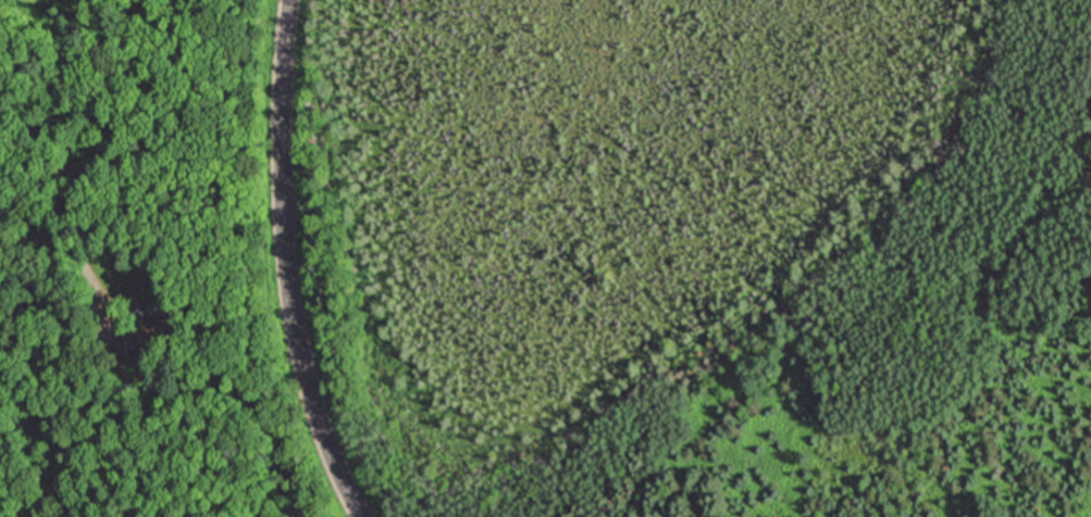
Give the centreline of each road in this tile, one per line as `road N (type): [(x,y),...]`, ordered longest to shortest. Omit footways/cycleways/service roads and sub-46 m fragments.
road 1 (tertiary): [(363,516),(333,466),(294,348),(276,189),(285,0)]

